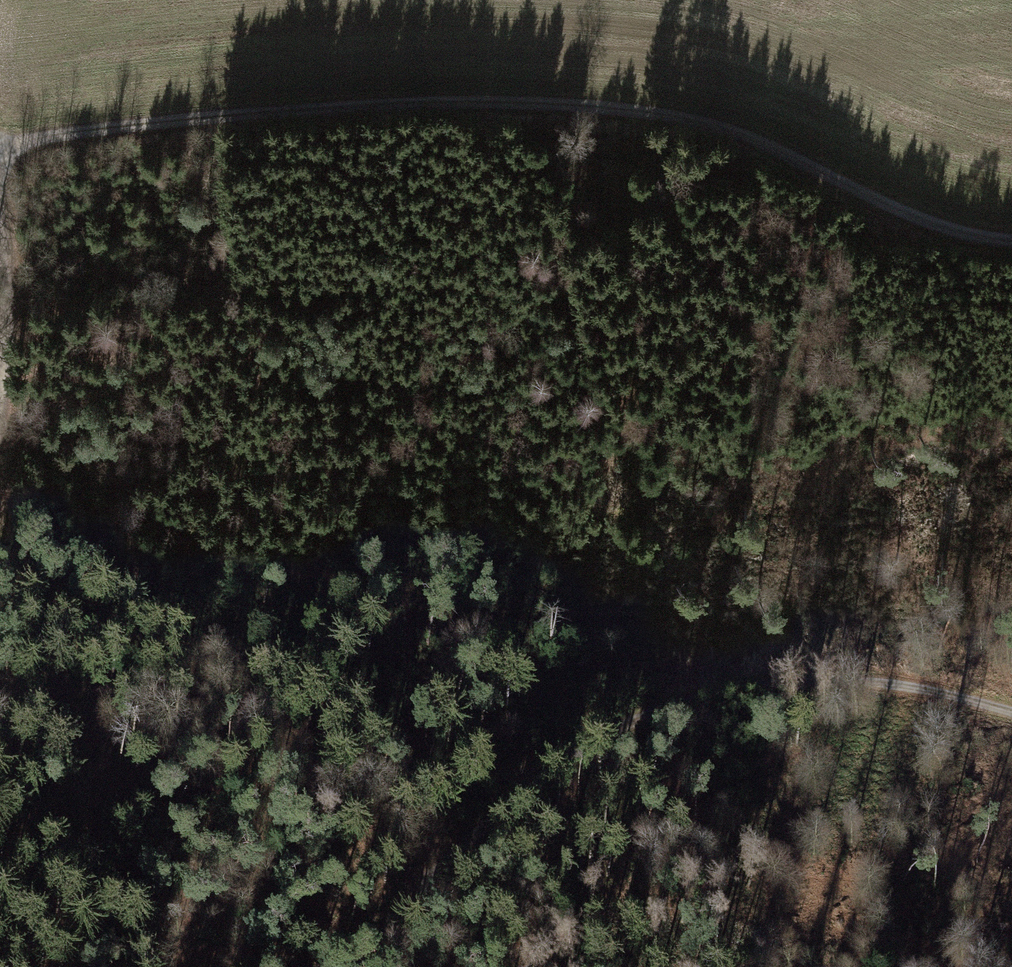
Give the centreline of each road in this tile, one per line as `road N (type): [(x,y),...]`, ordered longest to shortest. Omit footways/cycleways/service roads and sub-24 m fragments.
road 1 (track): [(0,145),(395,105),(641,112),(726,130),(931,225),(1011,241)]
road 2 (track): [(0,577),(122,593),(447,512),(938,415)]
road 3 (track): [(1011,712),(920,689),(831,682),(761,686),(663,710),(581,753),(489,825),(431,877),(356,966)]
road 4 (track): [(0,431),(6,321),(0,224)]

